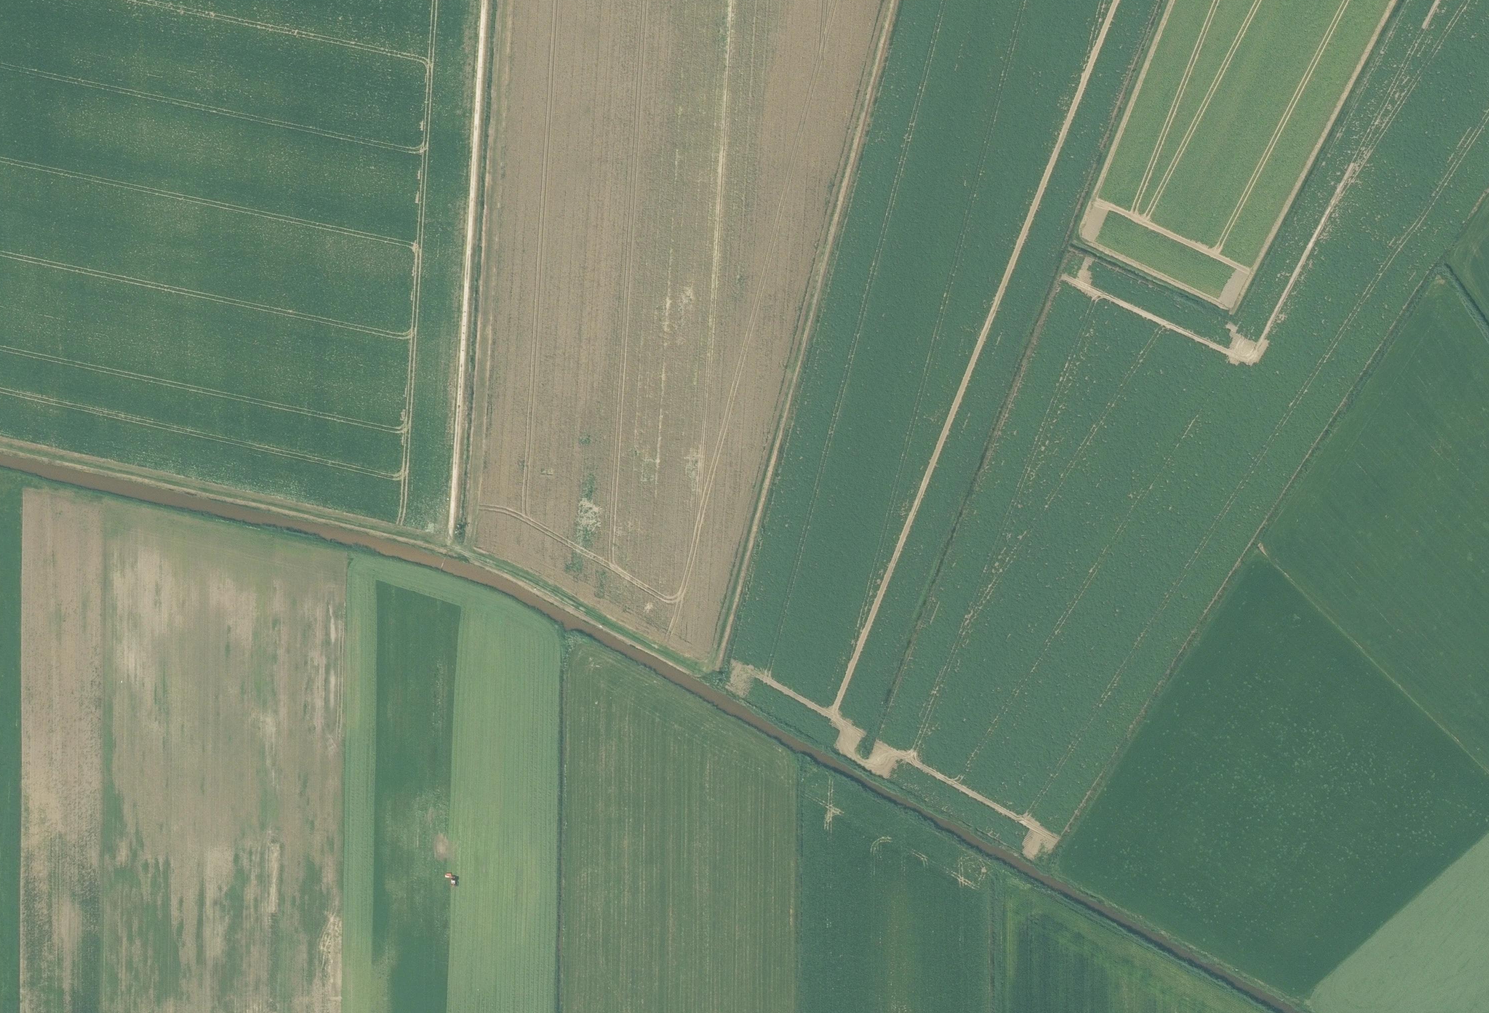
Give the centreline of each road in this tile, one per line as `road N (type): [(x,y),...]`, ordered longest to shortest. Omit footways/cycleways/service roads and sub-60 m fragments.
road 1 (track): [(484,0),(450,542)]

